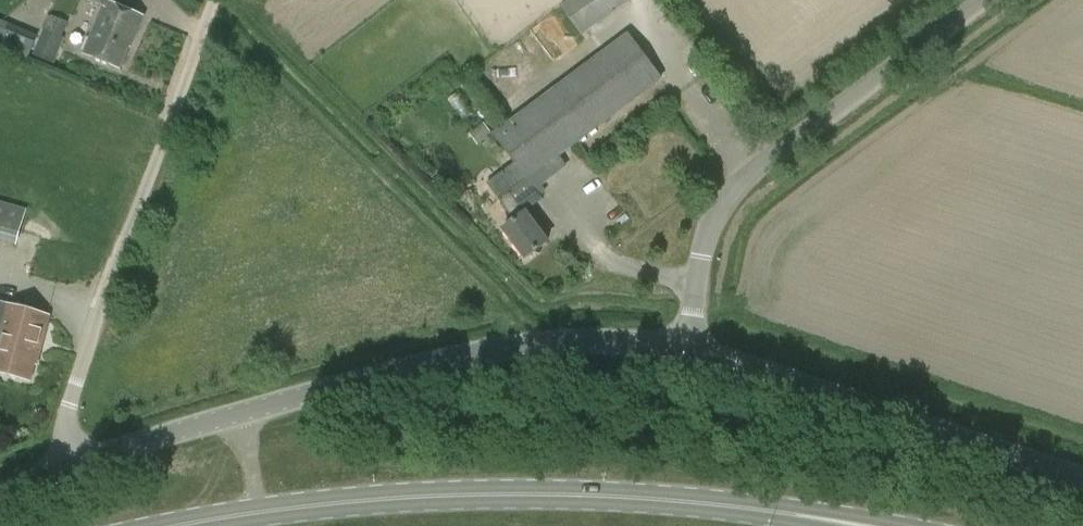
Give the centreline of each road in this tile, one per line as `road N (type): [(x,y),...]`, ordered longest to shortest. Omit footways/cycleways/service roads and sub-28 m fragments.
road 1 (secondary): [(851,525),(733,505),(499,494),(260,512)]
road 2 (unclassified): [(67,468),(67,413),(210,8)]
road 3 (unclassified): [(691,349),(706,239),(730,191),(980,0)]
road 4 (unclassified): [(245,412),(518,346),(609,339),(691,349)]
road 5 (unclassified): [(691,349),(1082,477)]
road 6 (unclassified): [(67,468),(245,412)]

